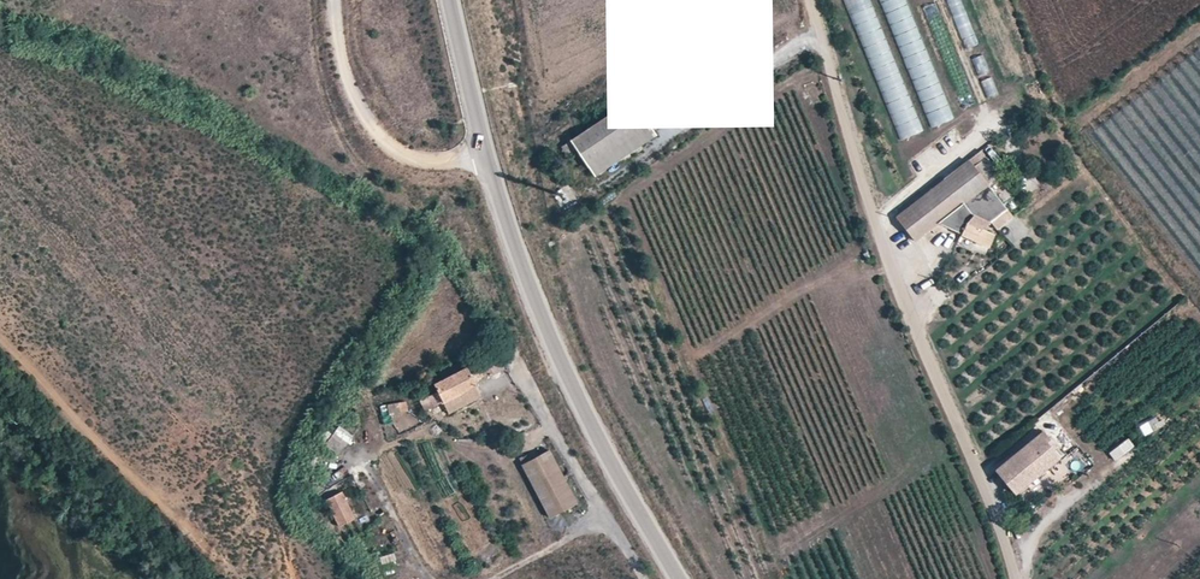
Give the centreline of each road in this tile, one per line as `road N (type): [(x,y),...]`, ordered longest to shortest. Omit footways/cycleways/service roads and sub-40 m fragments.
road 1 (unclassified): [(810,0),(888,262),(1013,578)]
road 2 (tertiary): [(675,578),(557,361),(484,162)]
road 3 (unclassified): [(484,162),(407,159),(388,150),(345,74),(331,0)]
road 4 (track): [(644,578),(517,361)]
road 5 (tertiary): [(484,162),(449,0)]
road 6 (track): [(607,514),(487,578)]

